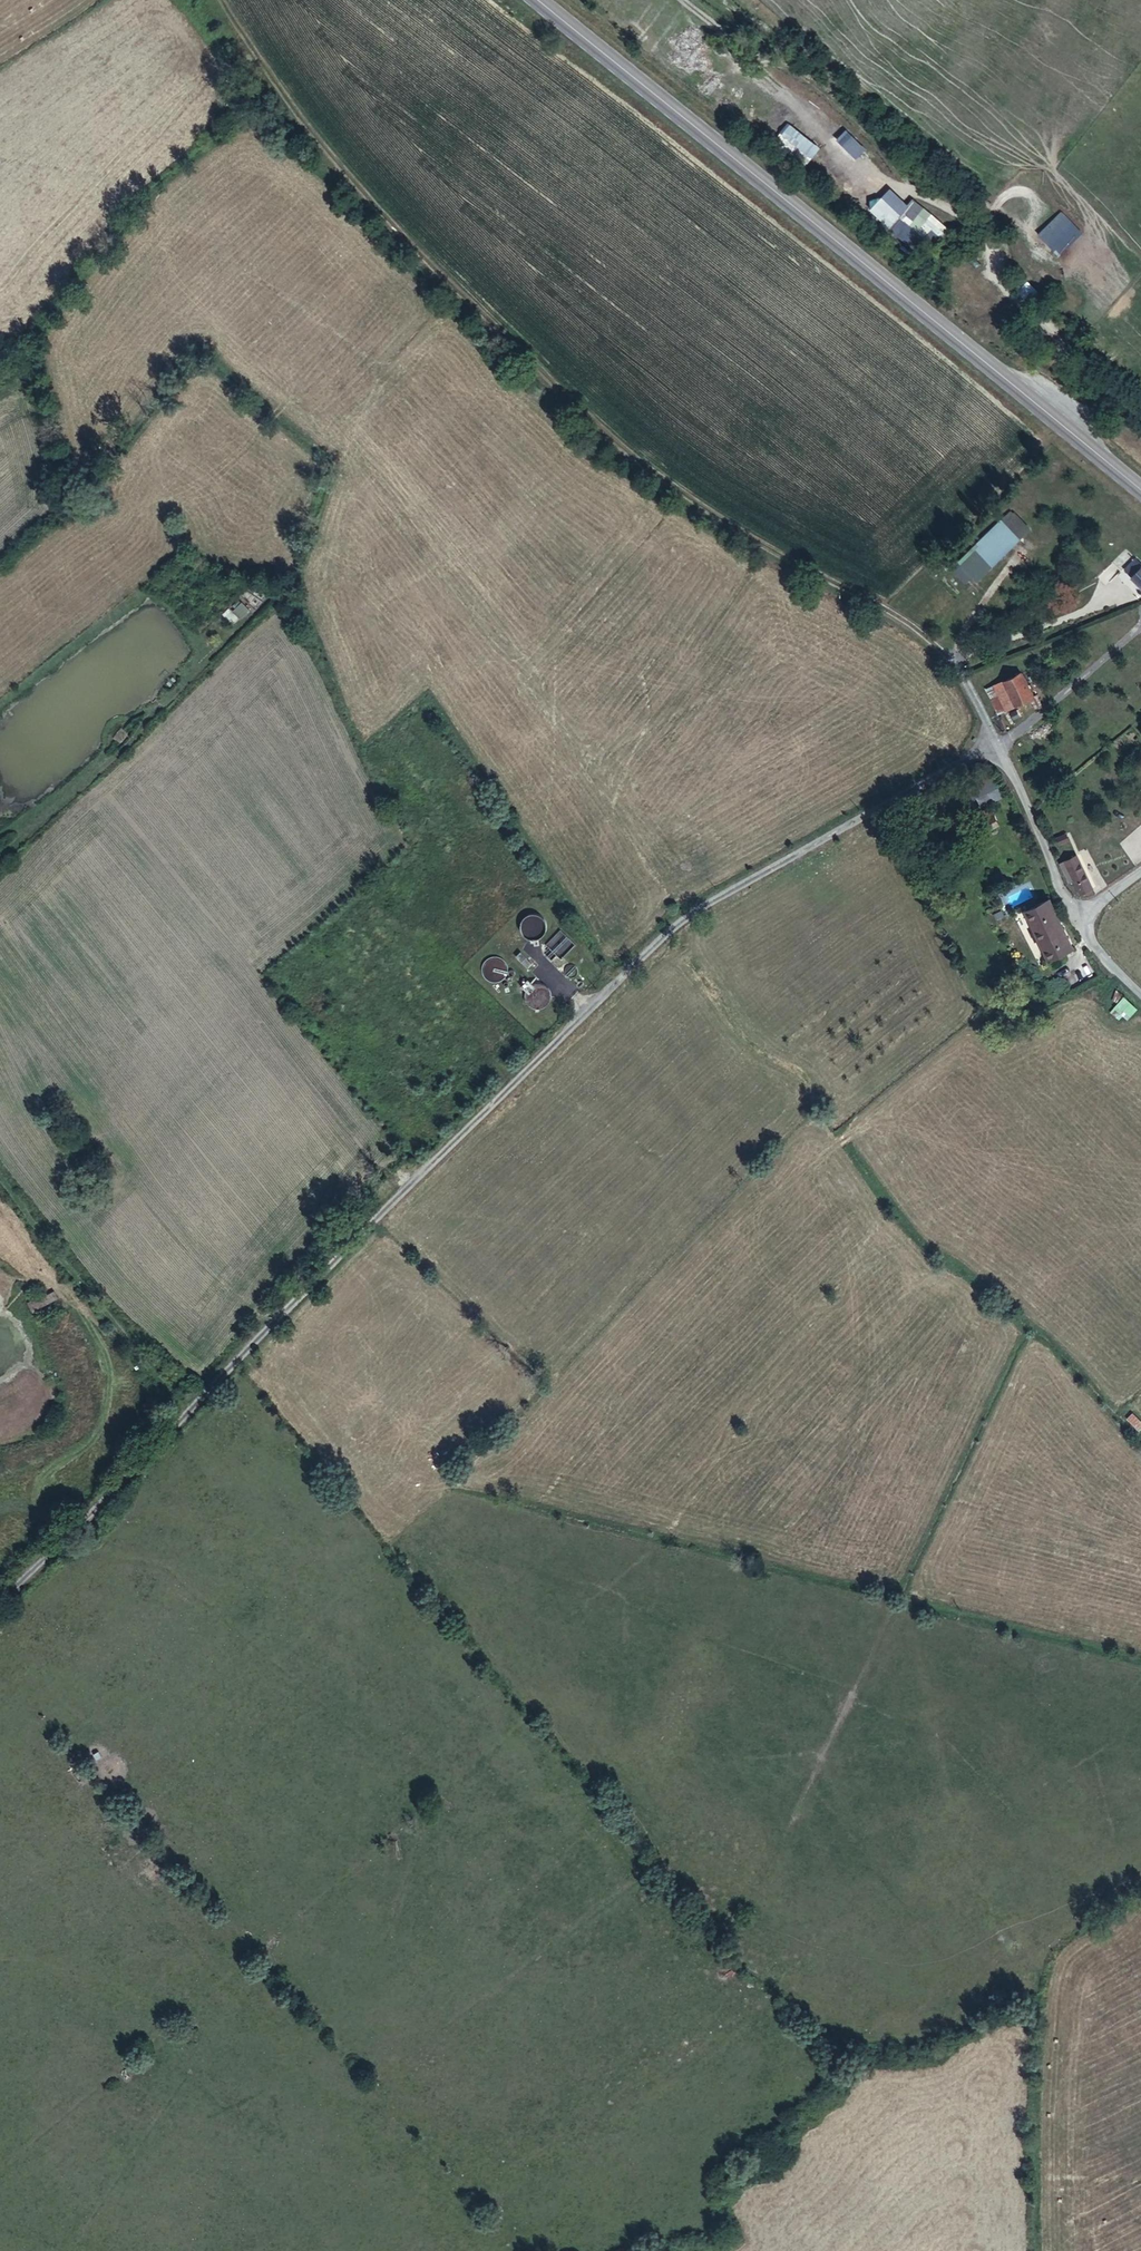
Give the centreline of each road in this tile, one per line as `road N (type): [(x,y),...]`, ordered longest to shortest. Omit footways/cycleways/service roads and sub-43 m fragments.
road 1 (unclassified): [(0,1600),(685,920),(996,742)]
road 2 (primary): [(1140,487),(541,0)]
road 3 (unclassified): [(996,742),(1058,878),(1087,917)]

